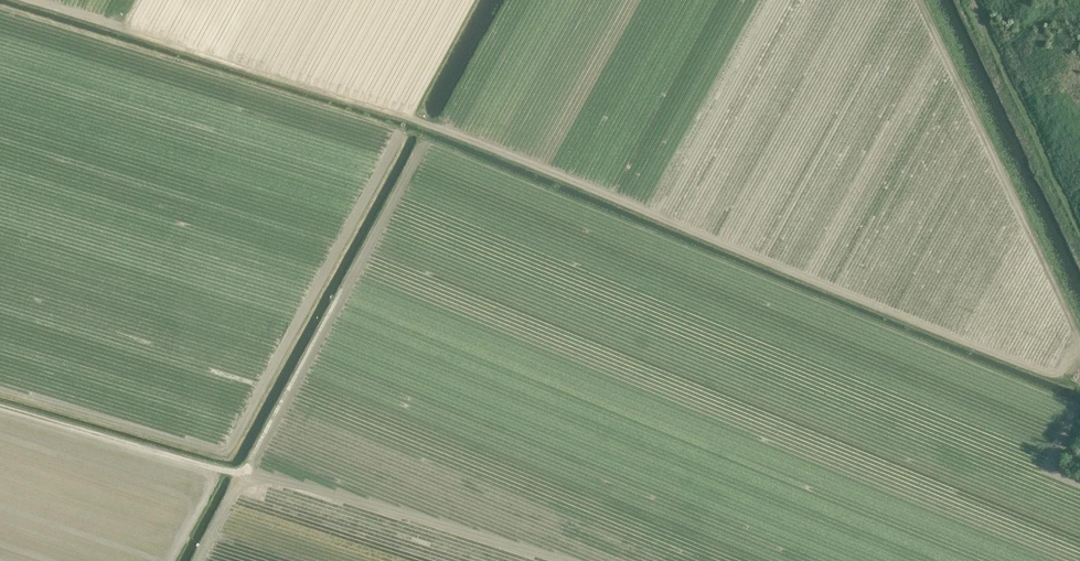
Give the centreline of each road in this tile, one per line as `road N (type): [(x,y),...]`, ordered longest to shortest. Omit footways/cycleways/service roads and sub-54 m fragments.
road 1 (track): [(1079,388),(426,123),(34,0)]
road 2 (track): [(570,560),(0,408)]

